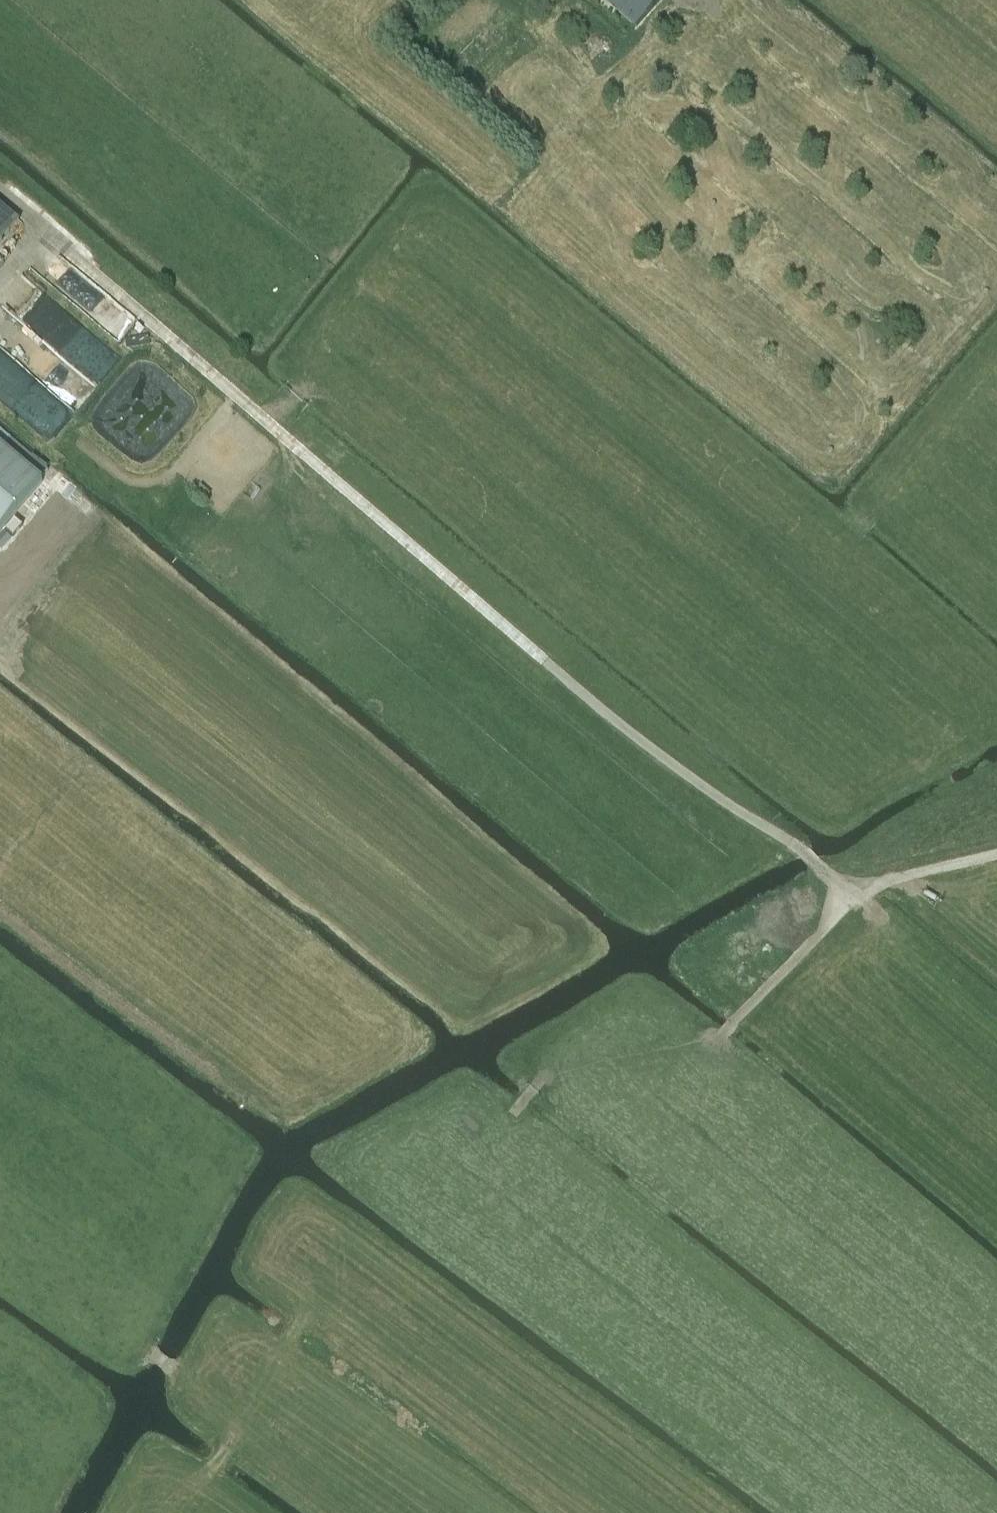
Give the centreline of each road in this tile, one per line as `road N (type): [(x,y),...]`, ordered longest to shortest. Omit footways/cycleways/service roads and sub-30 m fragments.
road 1 (track): [(0,196),(581,687),(861,894),(906,867),(996,848)]
road 2 (track): [(861,894),(706,1050),(582,1065),(542,1080),(513,1114)]
road 3 (track): [(171,1512),(217,1461),(314,1308)]

